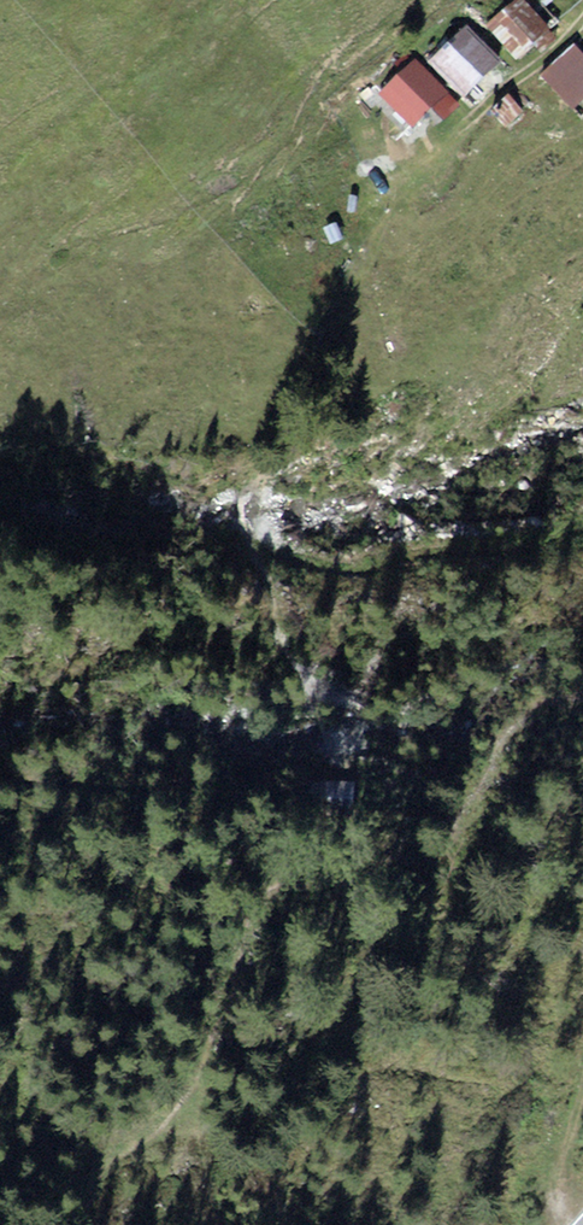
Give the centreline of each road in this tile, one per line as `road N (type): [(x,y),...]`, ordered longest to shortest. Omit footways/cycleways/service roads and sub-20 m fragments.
road 1 (track): [(582,679),(513,705),(453,799),(372,813)]
road 2 (track): [(421,151),(582,14)]
road 3 (track): [(577,1224),(553,1165),(582,1095)]

